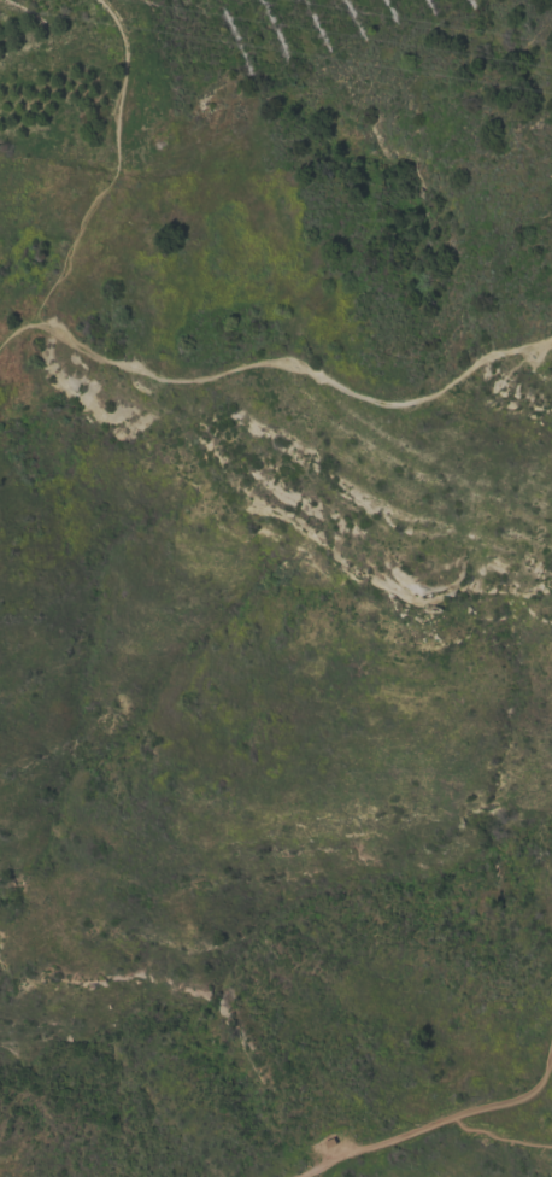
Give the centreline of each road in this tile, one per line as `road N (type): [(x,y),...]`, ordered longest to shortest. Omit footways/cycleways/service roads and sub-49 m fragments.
road 1 (track): [(0,346),(30,328),(131,373),(184,377),(276,361),(393,403),(436,392),(491,356),(551,340)]
road 2 (track): [(293,1176),(539,1078),(551,1048)]

